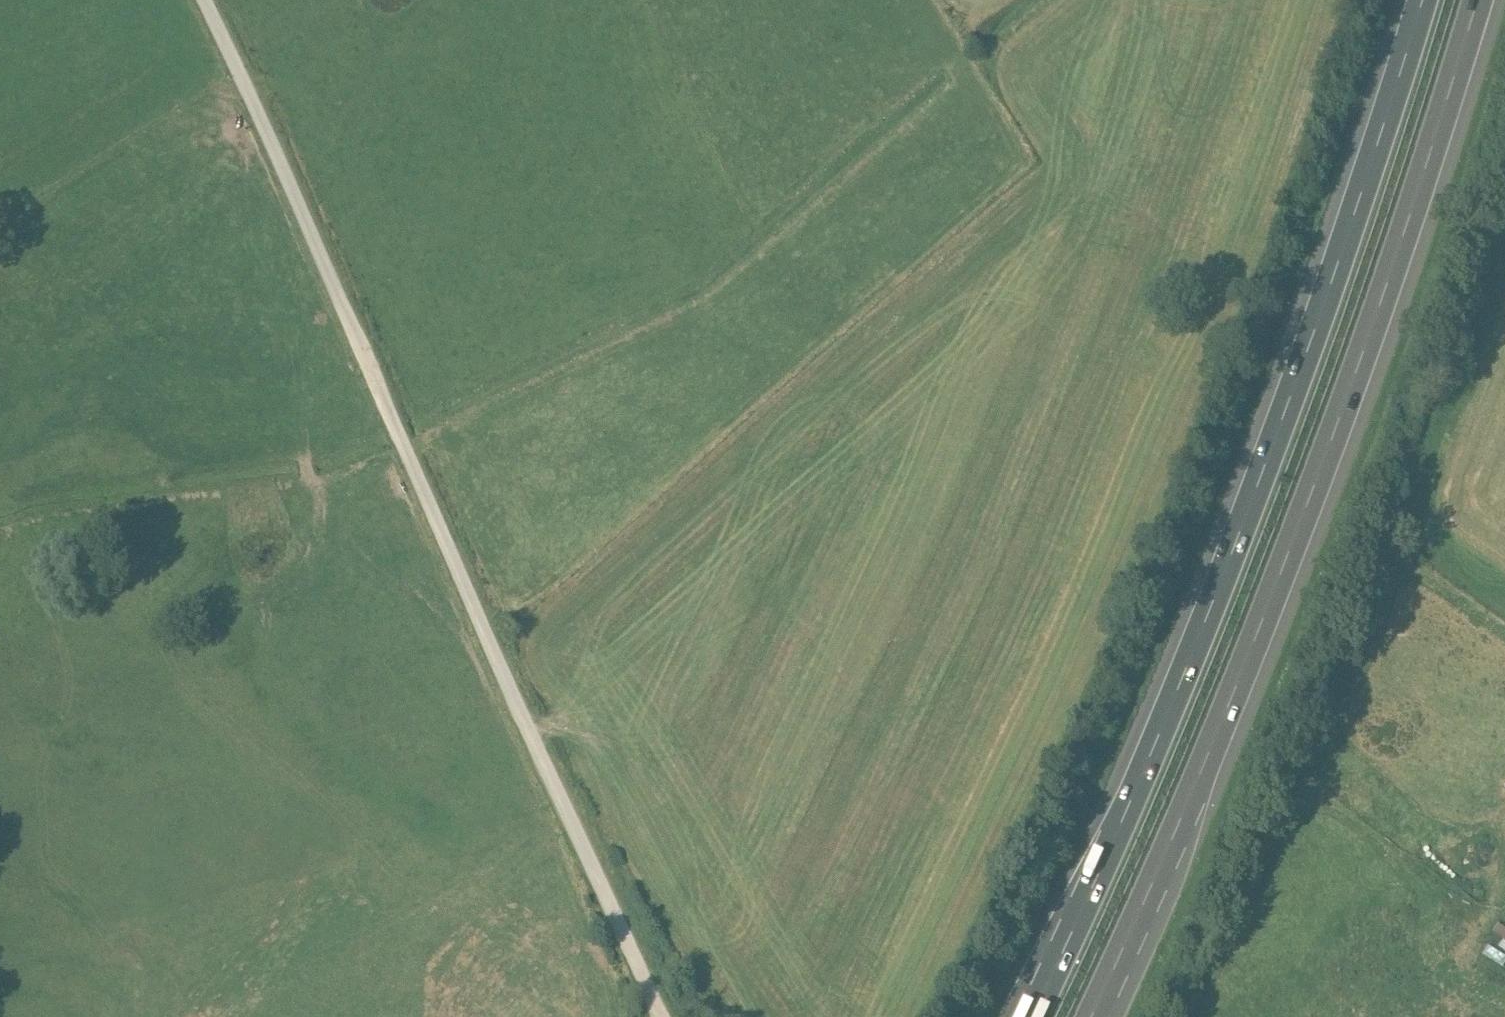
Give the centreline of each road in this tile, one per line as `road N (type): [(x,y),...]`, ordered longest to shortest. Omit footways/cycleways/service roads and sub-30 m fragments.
road 1 (track): [(656,1016),(204,0)]
road 2 (motorway): [(1423,0),(1249,519),(1032,1016)]
road 3 (motorway): [(1088,1016),(1290,550),(1477,0)]

